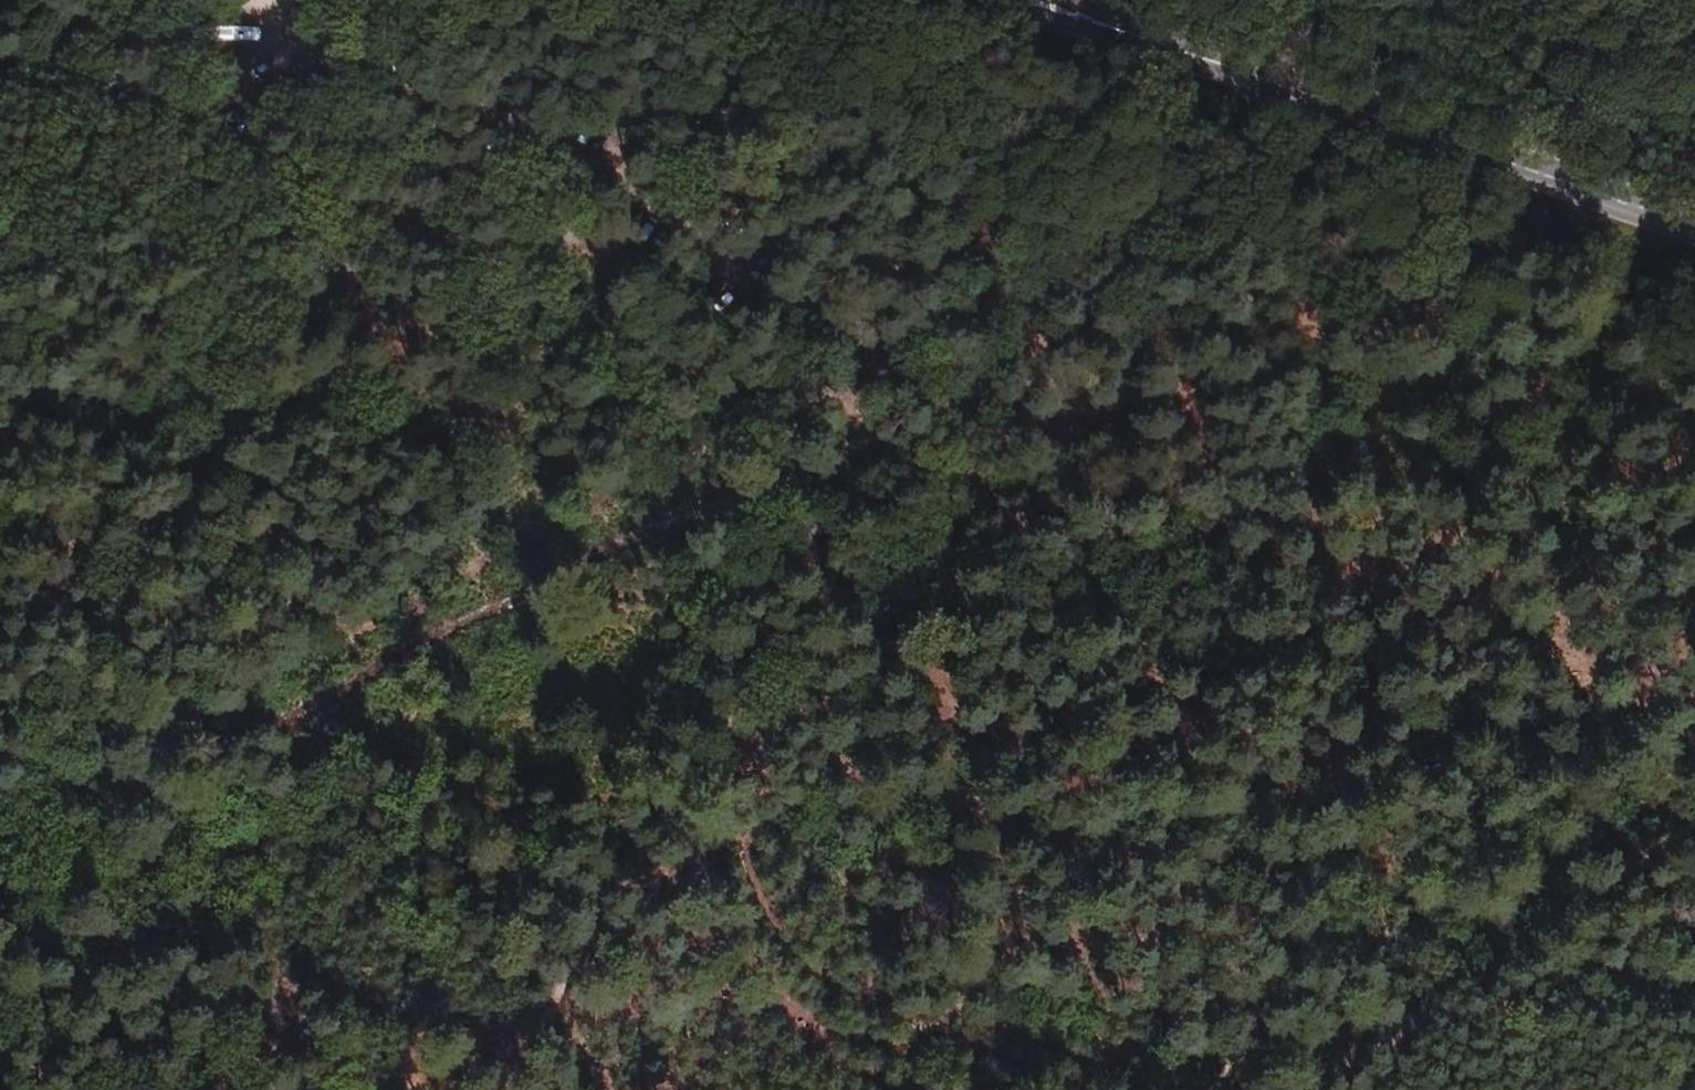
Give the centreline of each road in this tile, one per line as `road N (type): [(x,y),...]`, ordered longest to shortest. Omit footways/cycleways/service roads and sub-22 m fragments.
road 1 (primary): [(1694,225),(1027,0)]
road 2 (track): [(1342,1089),(1694,834)]

